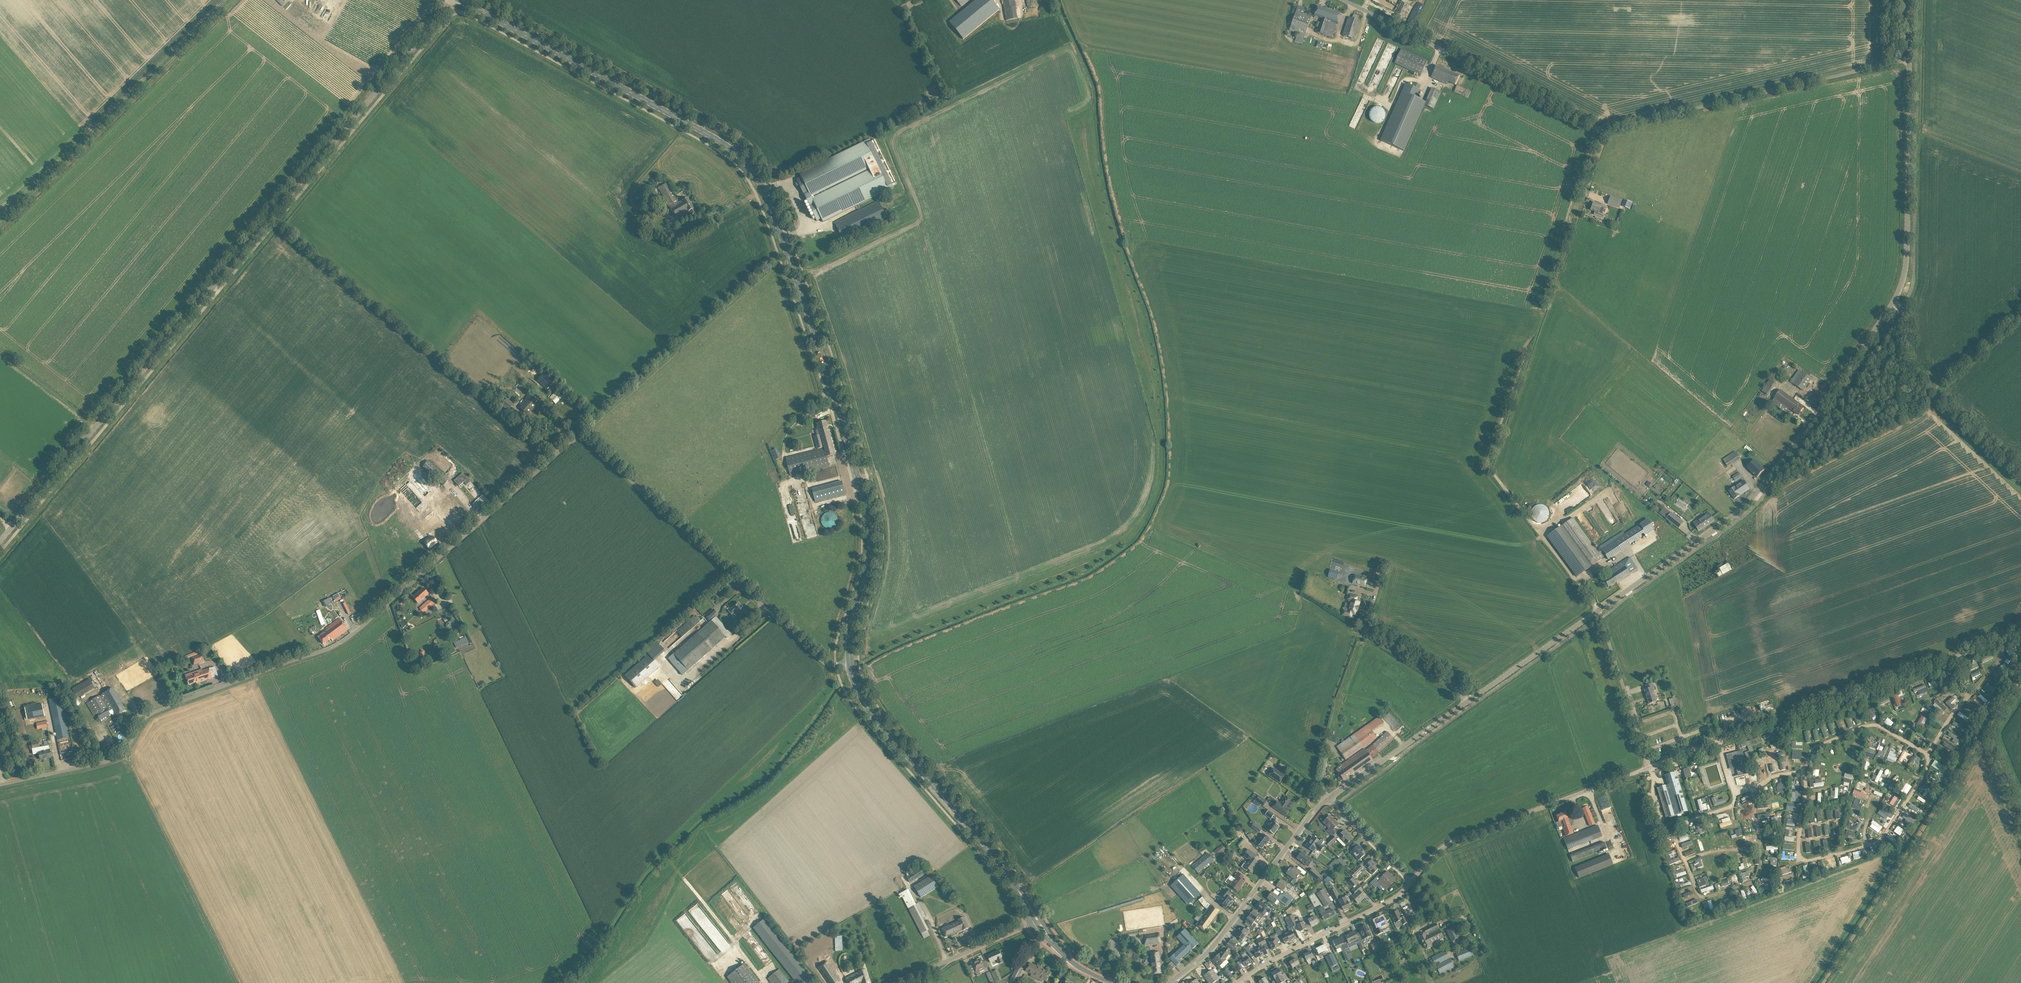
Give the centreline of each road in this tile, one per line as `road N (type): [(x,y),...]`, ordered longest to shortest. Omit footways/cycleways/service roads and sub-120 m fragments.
road 1 (unclassified): [(0,784),(110,759),(150,713),(329,649),(575,439),(588,441),(821,660),(850,662)]
road 2 (secondary): [(850,662),(871,511),(762,186),(716,139),(460,0)]
road 3 (tertiary): [(0,539),(450,0)]
road 4 (unclassified): [(1599,611),(1758,492),(1894,301),(1907,263),(1909,58)]
road 5 (unclassified): [(1909,58),(1602,127),(1337,0)]
road 6 (track): [(580,982),(699,830),(773,788),(836,718),(846,692)]
road 7 (unclassified): [(1650,767),(2020,633)]
road 8 (track): [(0,227),(232,0)]
road 9 (track): [(1985,732),(1826,982)]
road 10 (secondary): [(1018,890),(864,703),(850,662)]
road 11 (residential): [(1168,982),(1210,950),(1329,798)]
road 12 (unclassified): [(1437,851),(1650,767)]
road 13 (track): [(2020,472),(1908,367),(1901,309)]
road 14 (residential): [(1238,982),(1411,882)]
road 15 (track): [(1529,343),(1487,464),(1527,519)]
road 16 (unclassified): [(1650,767),(1599,611)]
road 17 (unclassified): [(1469,702),(1599,611)]
road 18 (unclassified): [(899,982),(1034,919)]
road 19 (unclassified): [(1469,702),(1361,623)]

